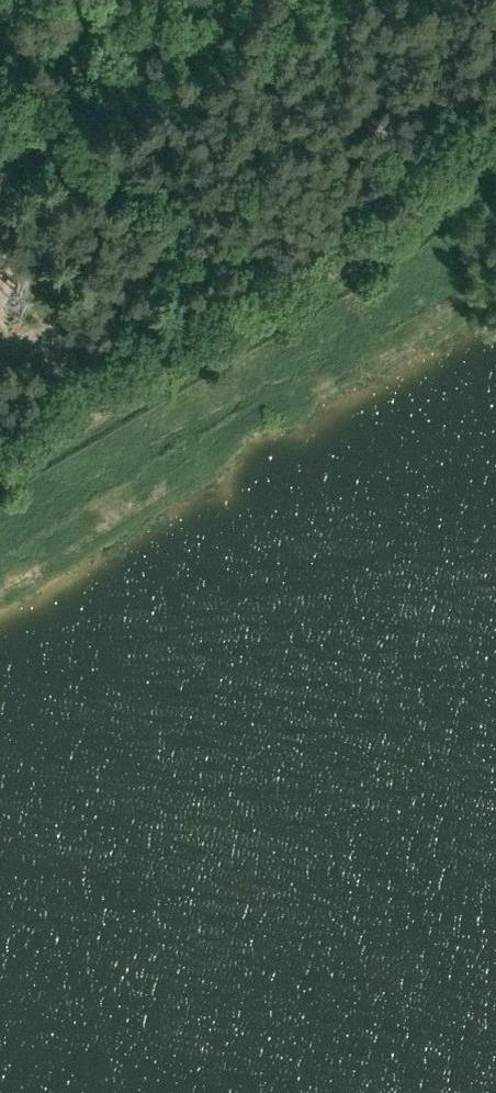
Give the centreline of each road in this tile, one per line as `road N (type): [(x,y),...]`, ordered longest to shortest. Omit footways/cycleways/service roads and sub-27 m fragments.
road 1 (unclassified): [(0,466),(356,251),(472,159),(495,128)]

